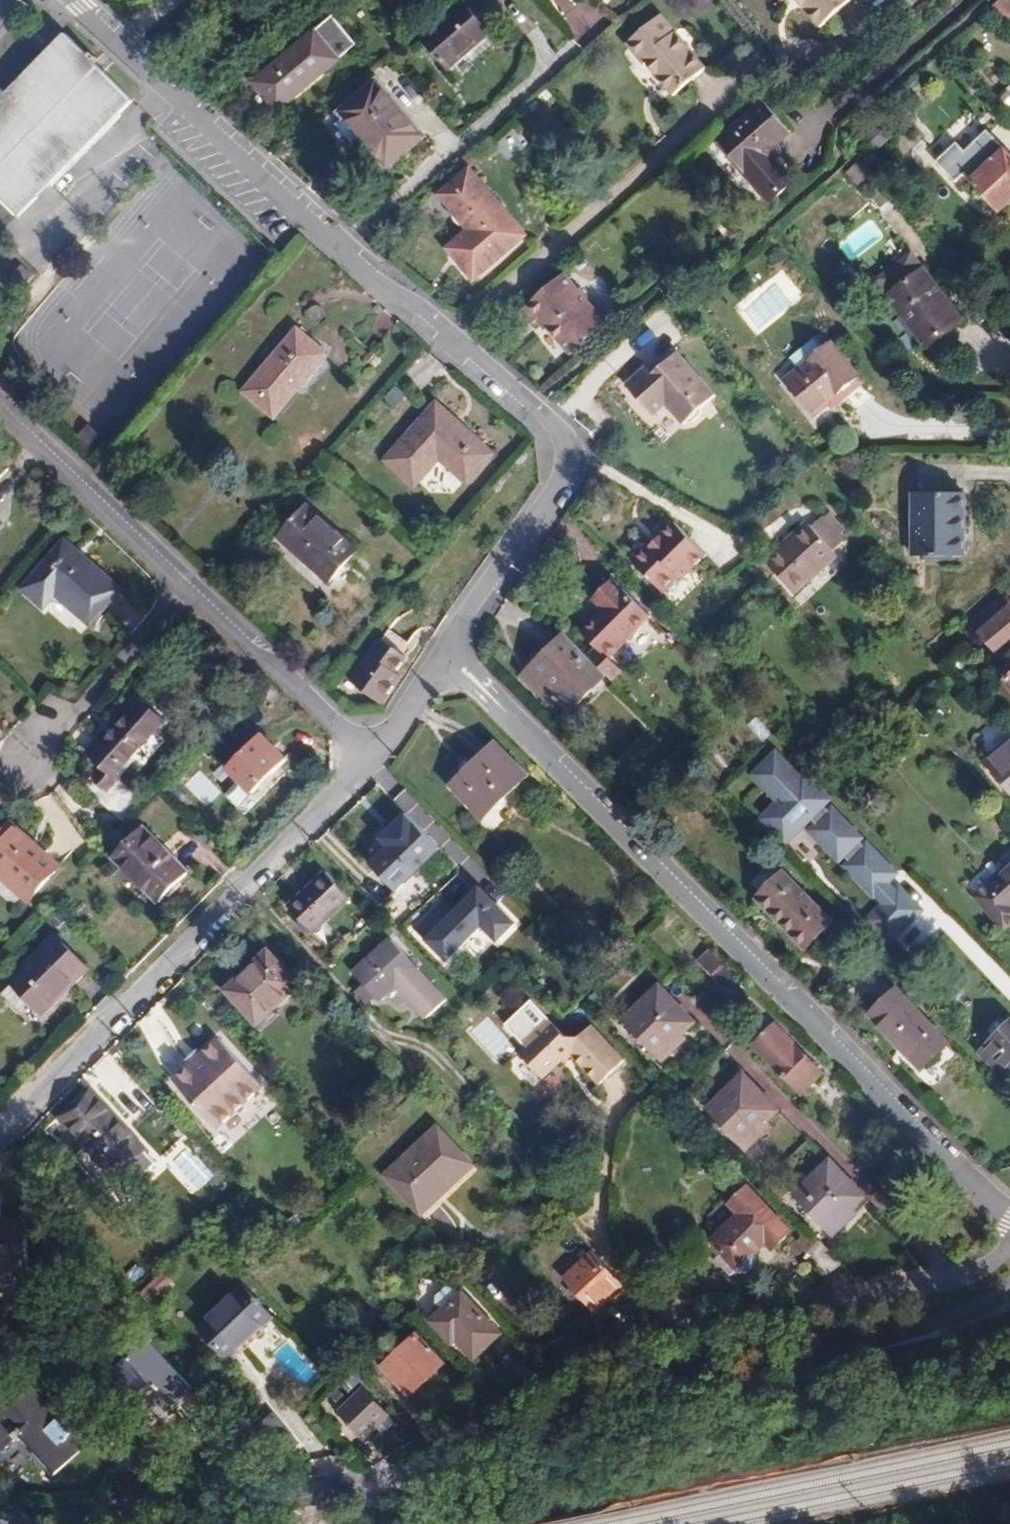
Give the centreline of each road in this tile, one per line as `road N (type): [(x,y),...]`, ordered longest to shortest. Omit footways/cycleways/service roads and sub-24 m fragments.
road 1 (residential): [(446,658),(556,492),(567,454),(536,407),(428,311),(380,288),(77,0)]
road 2 (residential): [(446,658),(1009,1220)]
road 3 (tertiary): [(1009,1304),(972,1325),(599,1414),(554,1455),(554,1523)]
road 4 (residential): [(370,756),(0,1125)]
road 5 (residential): [(186,579),(0,401)]
road 6 (residential): [(370,756),(186,579)]
road 7 (residential): [(186,579),(28,764)]
road 8 (residential): [(446,658),(370,756)]

